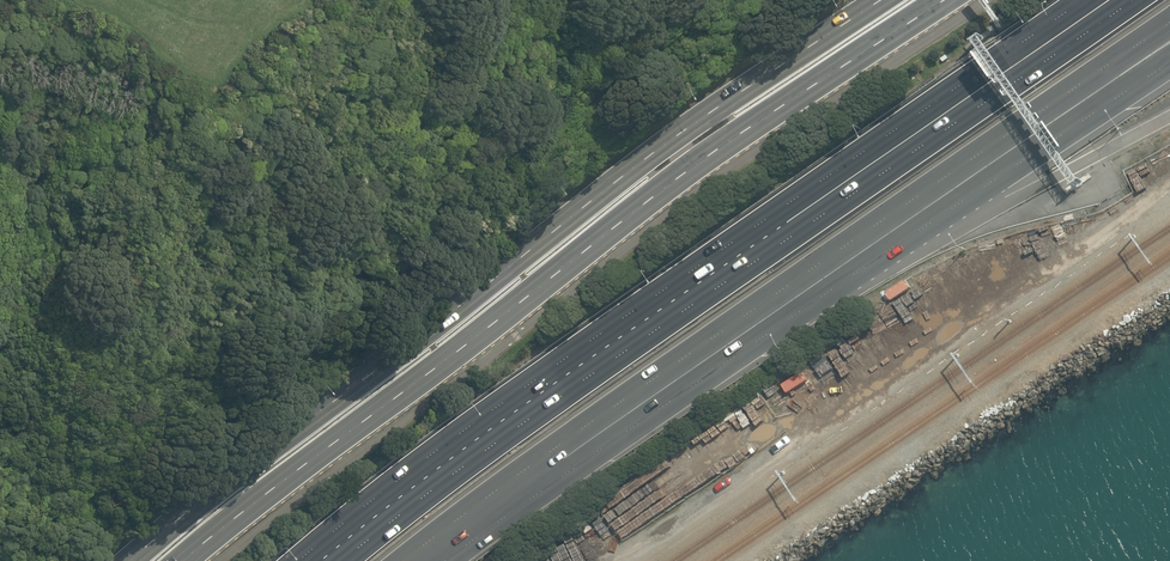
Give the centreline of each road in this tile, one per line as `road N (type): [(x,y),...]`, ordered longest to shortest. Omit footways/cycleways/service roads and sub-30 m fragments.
road 1 (primary): [(944,0),(628,216),(185,560)]
road 2 (primary): [(132,560),(258,452),(702,114),(880,0)]
road 3 (motorway): [(343,560),(549,403),(1013,83)]
road 4 (motorway): [(1169,21),(746,316)]
road 5 (motorway): [(1169,64),(746,316)]
road 6 (motorway): [(746,316),(405,560)]
road 7 (motorway): [(1013,83),(1133,0)]
road 8 (motorway): [(1013,83),(1115,0)]

